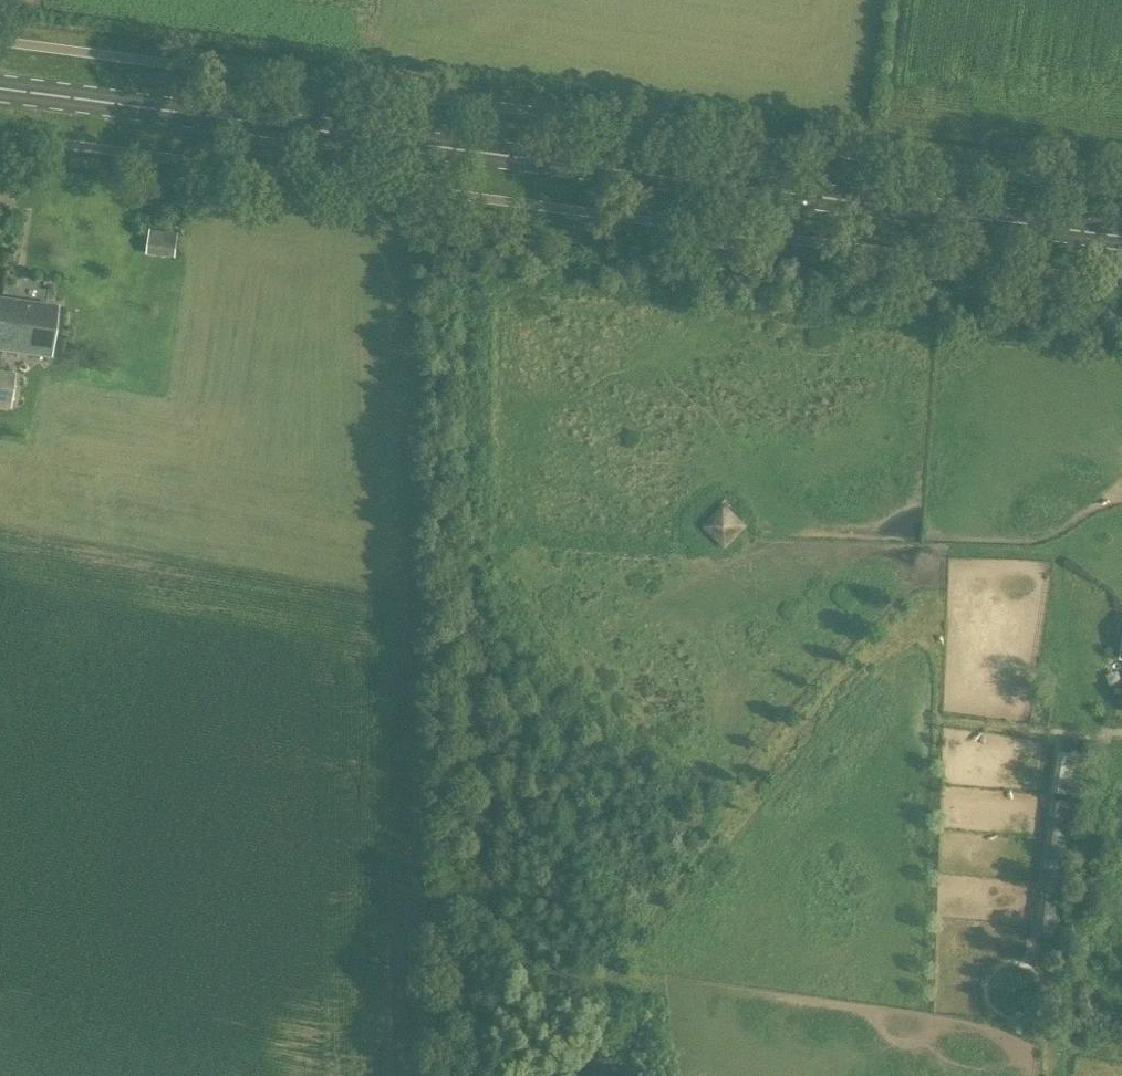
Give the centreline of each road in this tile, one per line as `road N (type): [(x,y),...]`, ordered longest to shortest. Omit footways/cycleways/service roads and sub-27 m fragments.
road 1 (primary): [(1121,237),(0,90)]

